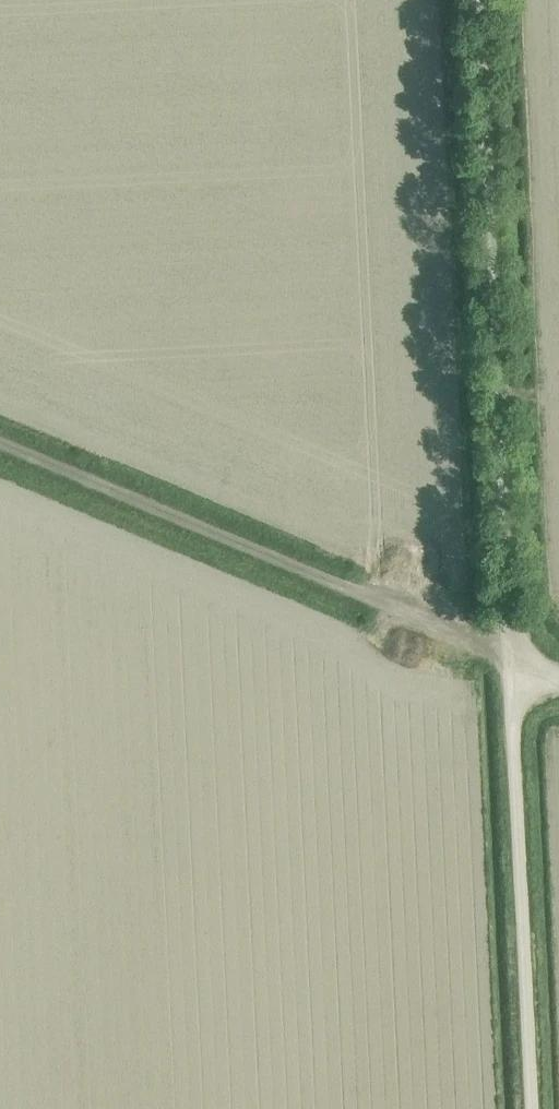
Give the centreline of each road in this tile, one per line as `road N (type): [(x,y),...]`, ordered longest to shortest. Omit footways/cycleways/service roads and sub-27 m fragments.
road 1 (unclassified): [(509,655),(475,0)]
road 2 (track): [(0,441),(509,655)]
road 3 (unclassified): [(529,1108),(509,655)]

